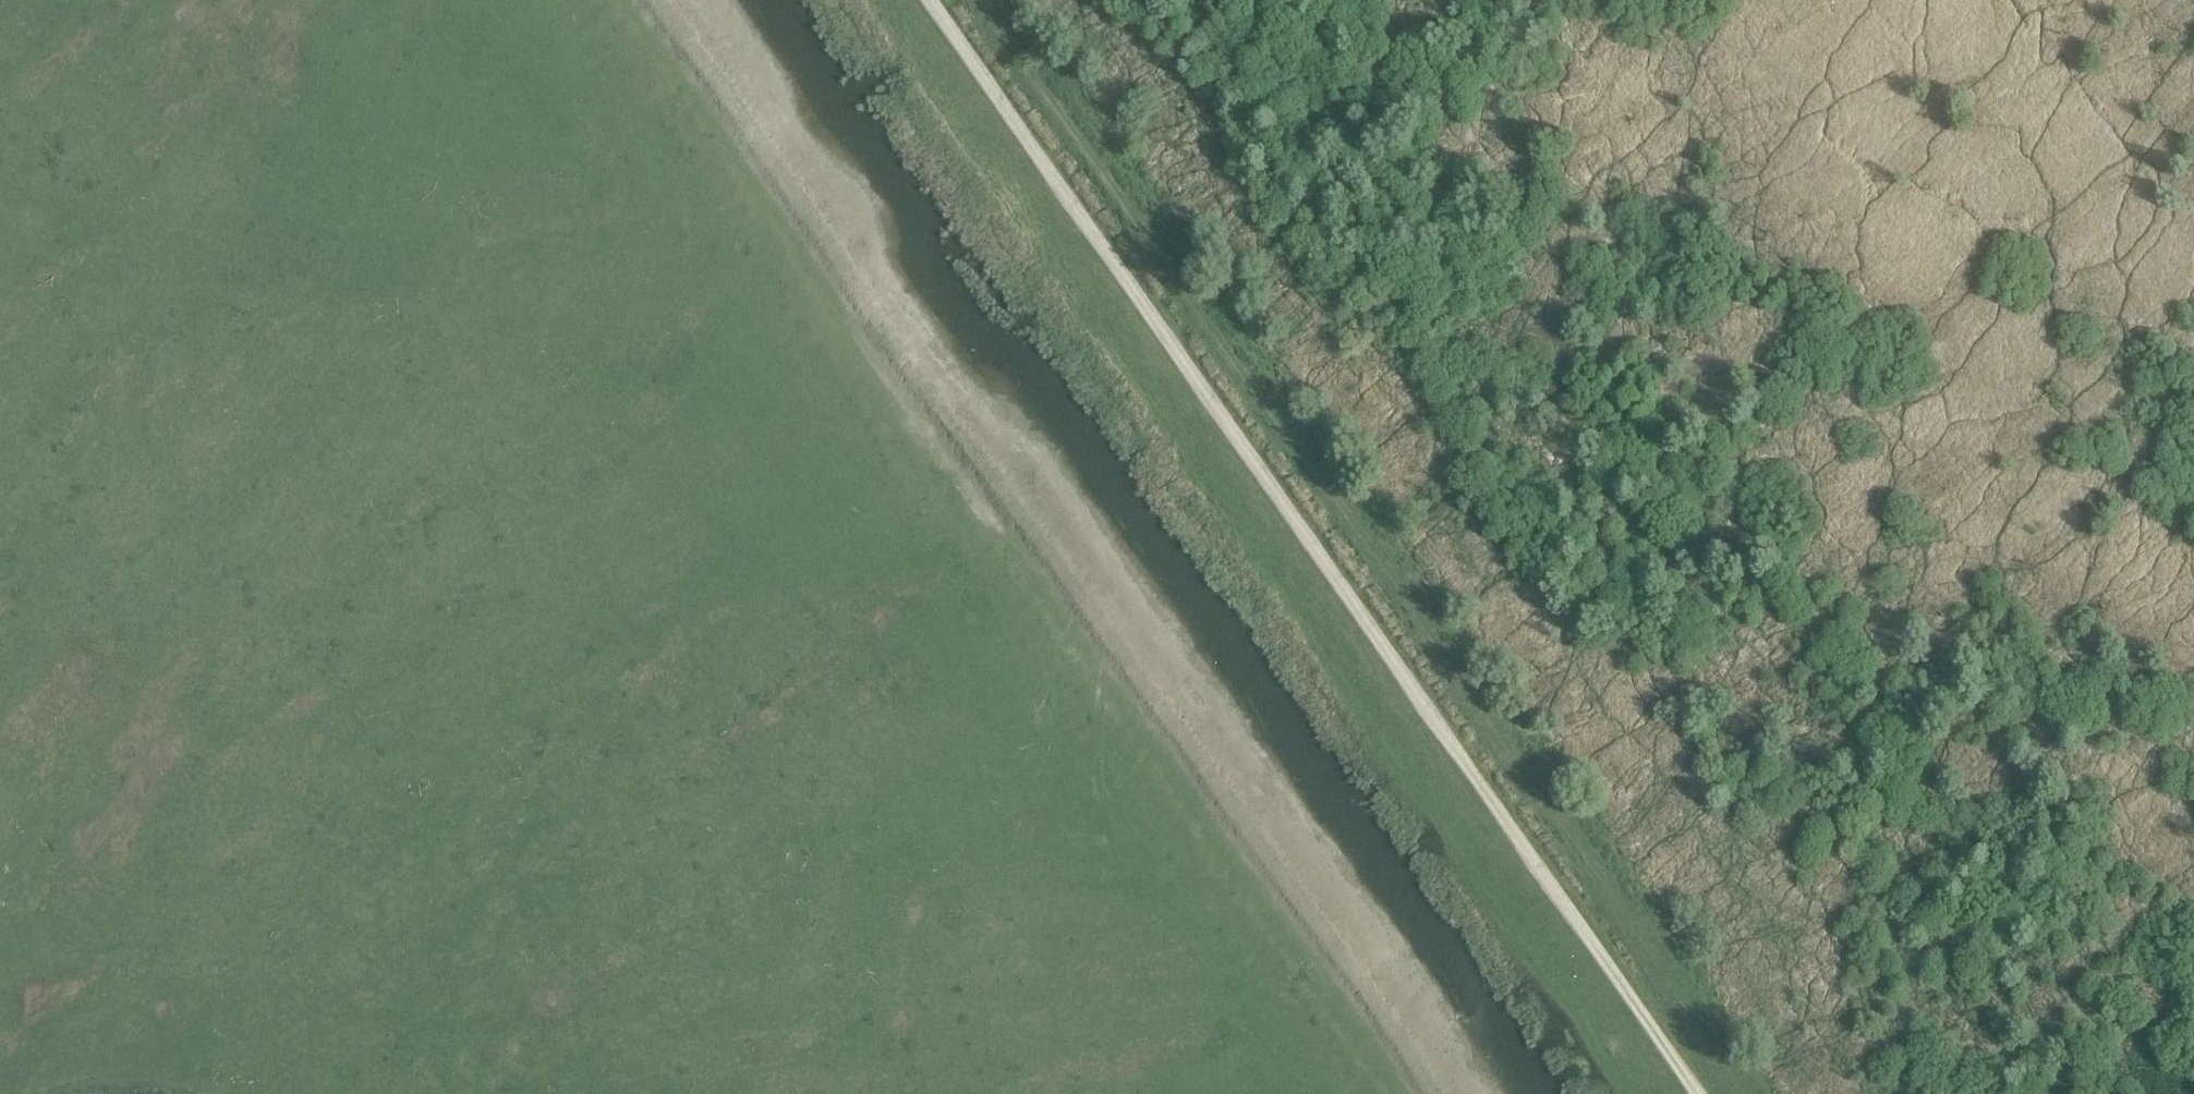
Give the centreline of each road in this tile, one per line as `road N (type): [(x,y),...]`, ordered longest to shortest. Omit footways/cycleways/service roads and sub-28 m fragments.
road 1 (track): [(1703,1093),(932,0)]

